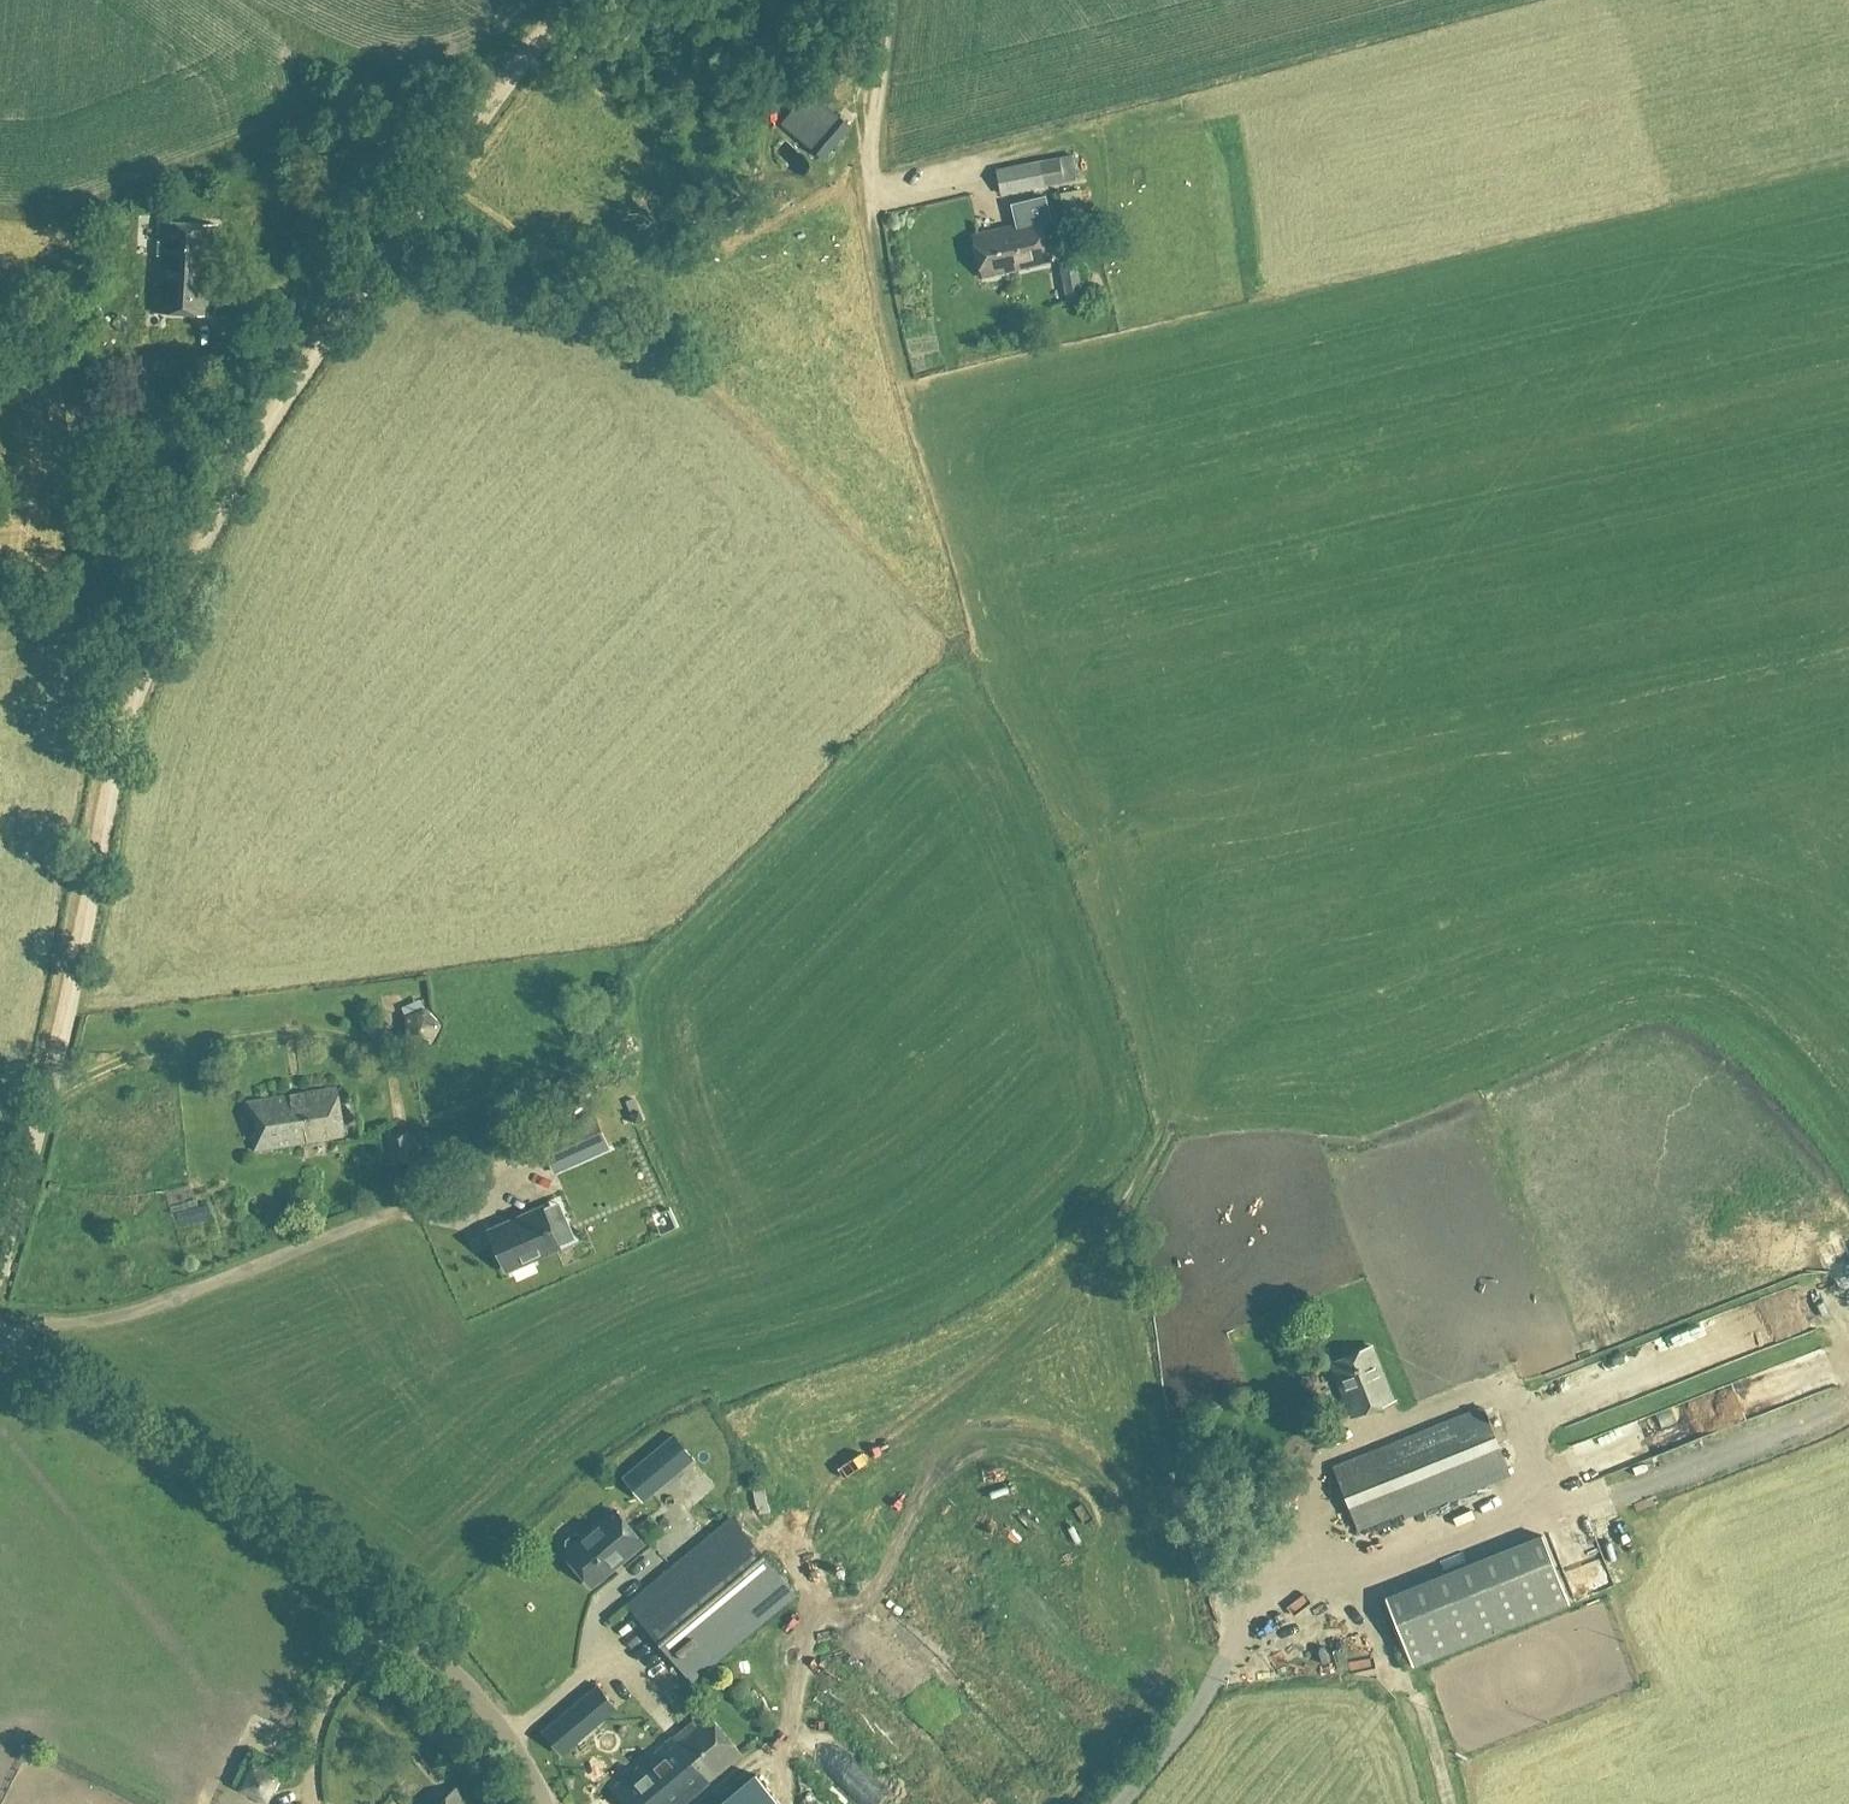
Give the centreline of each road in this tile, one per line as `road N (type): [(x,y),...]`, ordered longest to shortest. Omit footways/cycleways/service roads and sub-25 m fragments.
road 1 (track): [(0,1239),(79,933),(116,740),(159,620),(268,413),(479,107),(565,0)]
road 2 (unclassified): [(537,1803),(486,1710),(389,1614),(286,1535),(0,1344)]
road 3 (track): [(886,0),(871,172),(878,195),(980,178)]

